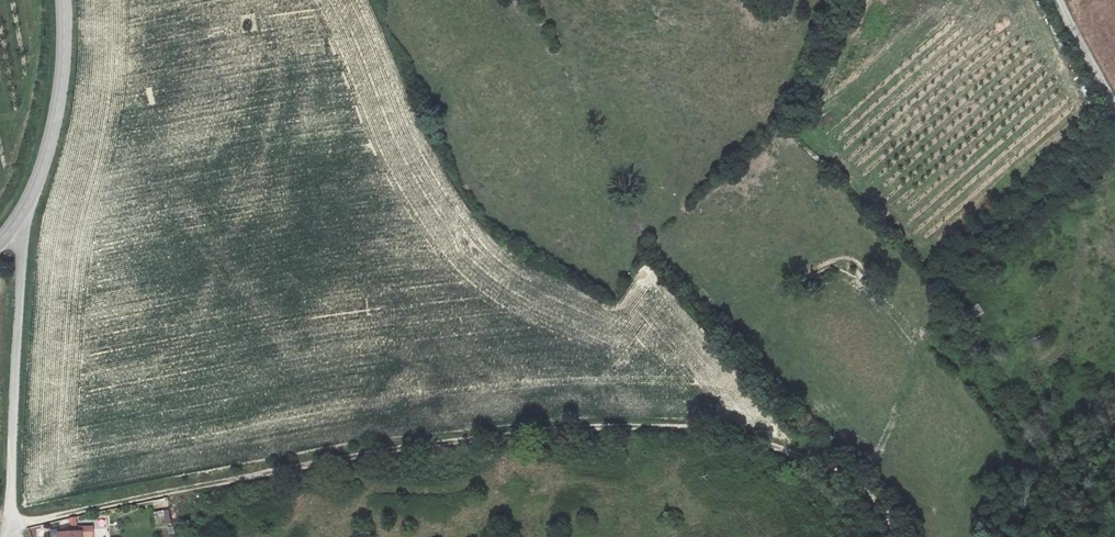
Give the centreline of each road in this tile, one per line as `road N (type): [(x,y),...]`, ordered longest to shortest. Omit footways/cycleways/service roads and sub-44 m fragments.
road 1 (track): [(894,536),(885,508),(862,487),(751,439),(672,427),(479,438),(9,522)]
road 2 (residential): [(5,536),(17,219)]
road 3 (tertiary): [(17,219),(43,166),(61,95),(64,0)]

